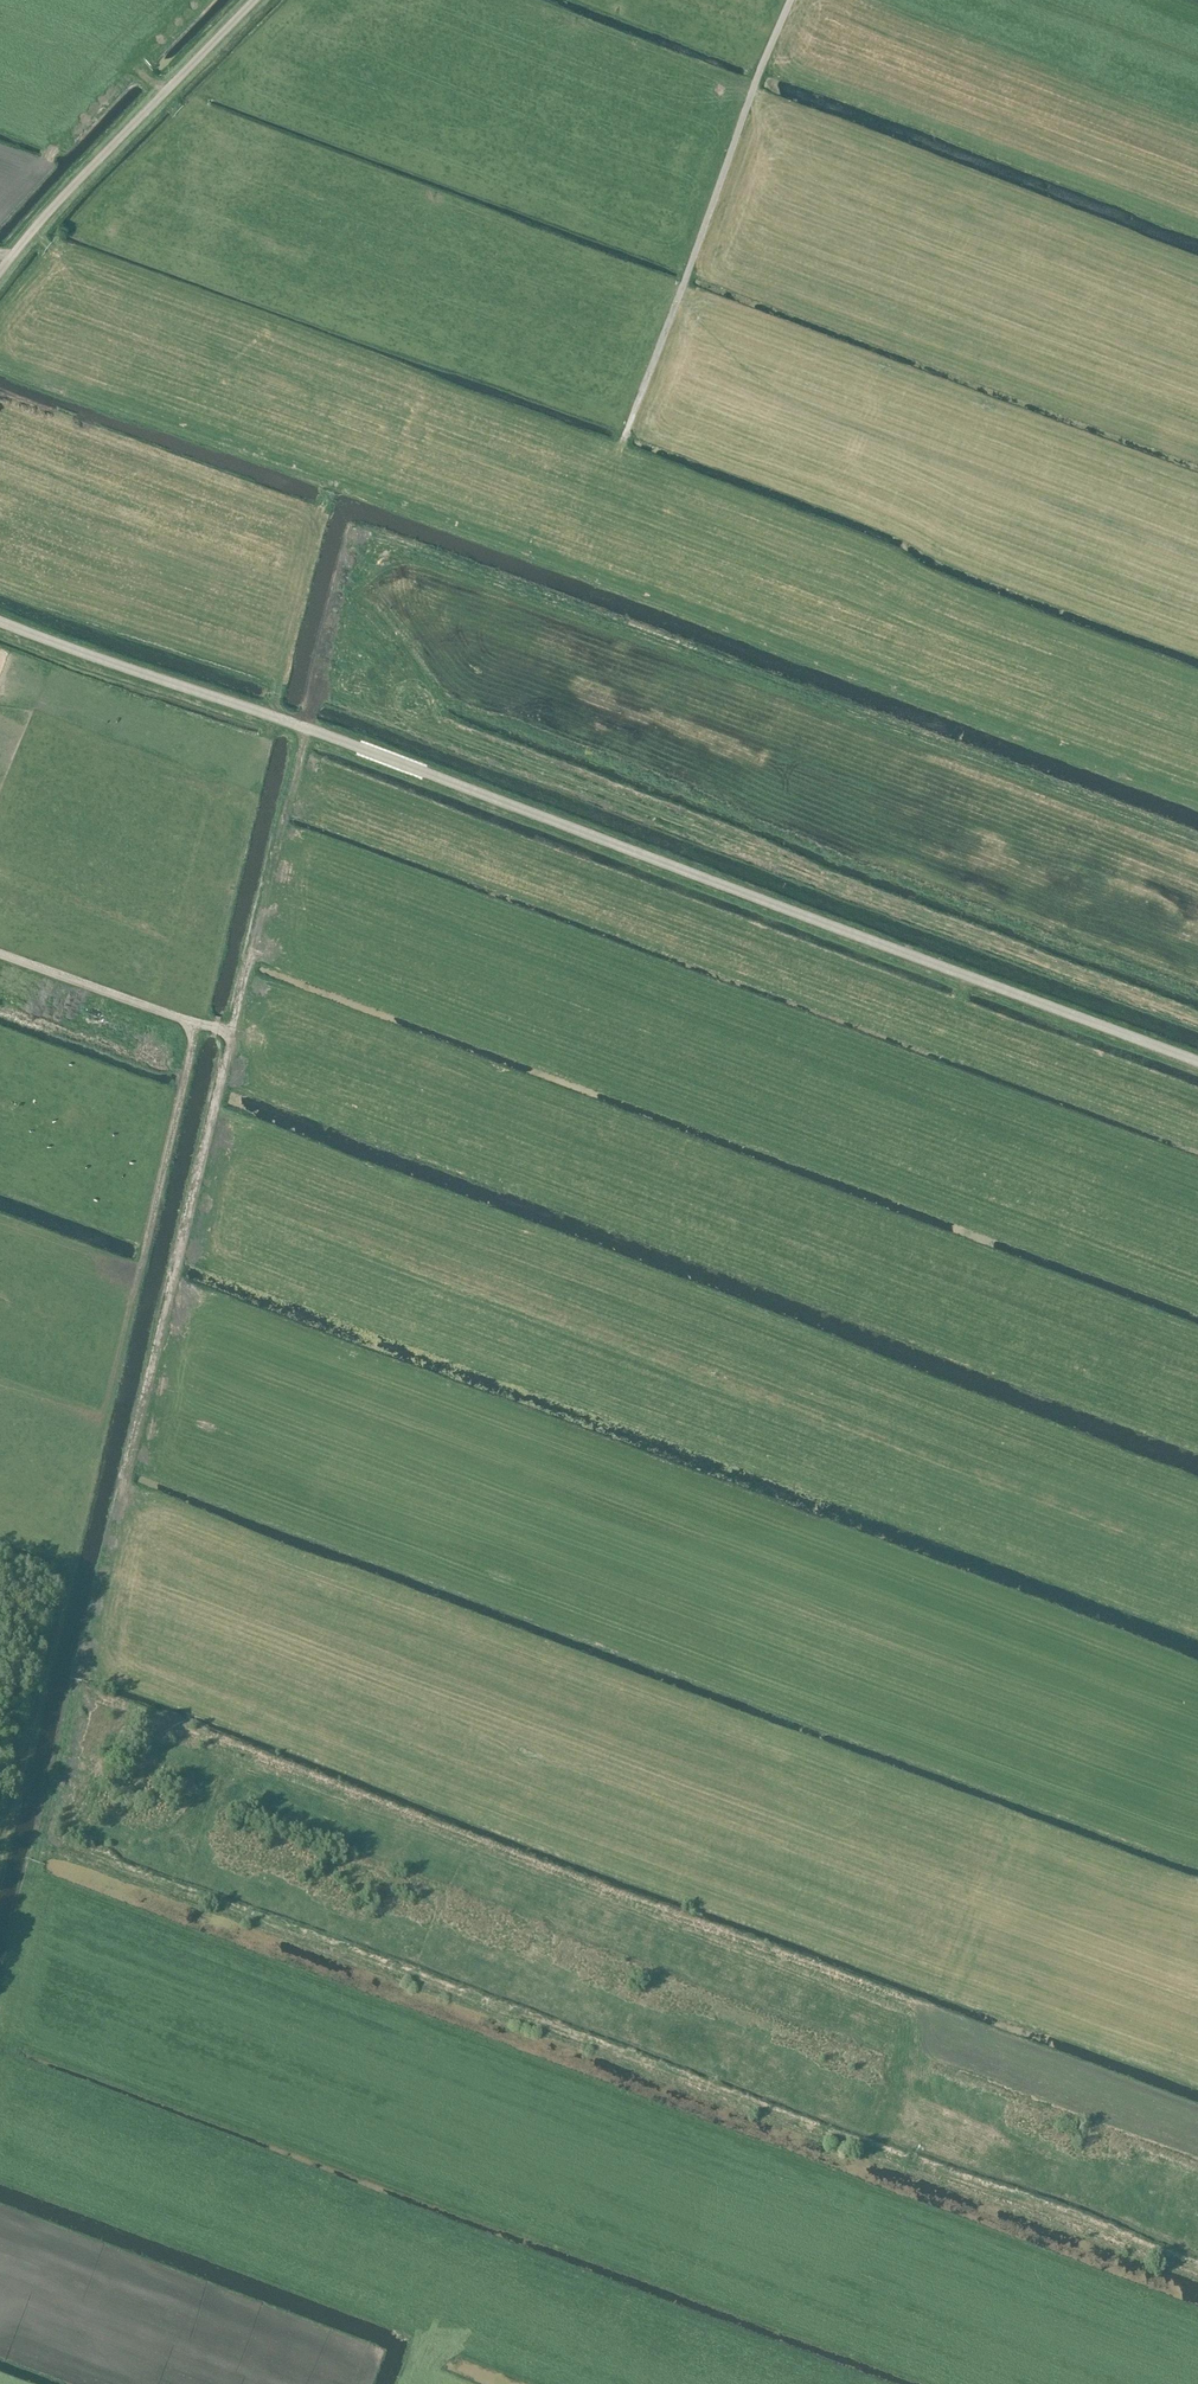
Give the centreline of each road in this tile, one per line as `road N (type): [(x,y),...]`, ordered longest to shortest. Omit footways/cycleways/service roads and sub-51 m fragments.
road 1 (unclassified): [(1197,1061),(0,621)]
road 2 (unclassified): [(0,271),(256,0)]

